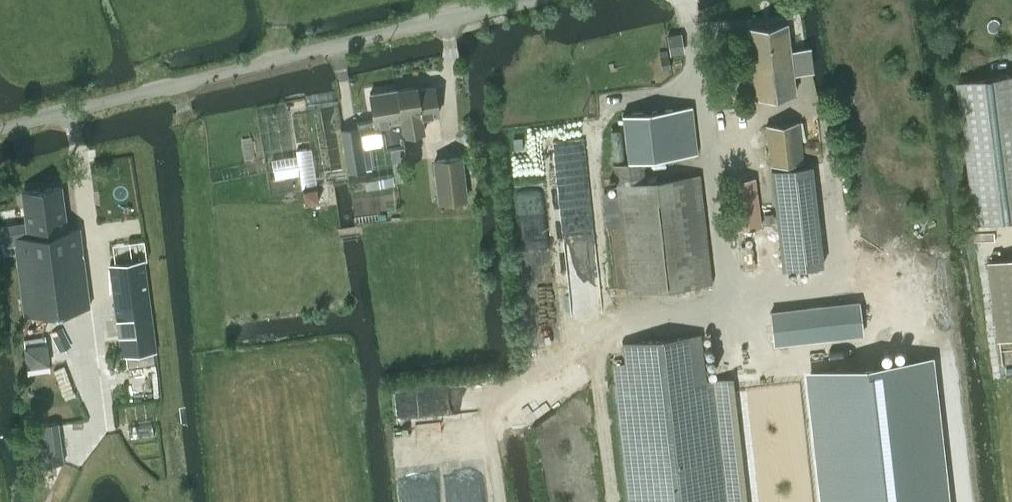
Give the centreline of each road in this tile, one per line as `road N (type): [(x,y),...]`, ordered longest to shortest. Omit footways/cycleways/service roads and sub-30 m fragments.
road 1 (unclassified): [(0,130),(524,0)]
road 2 (track): [(504,501),(493,405),(622,326),(725,303)]

